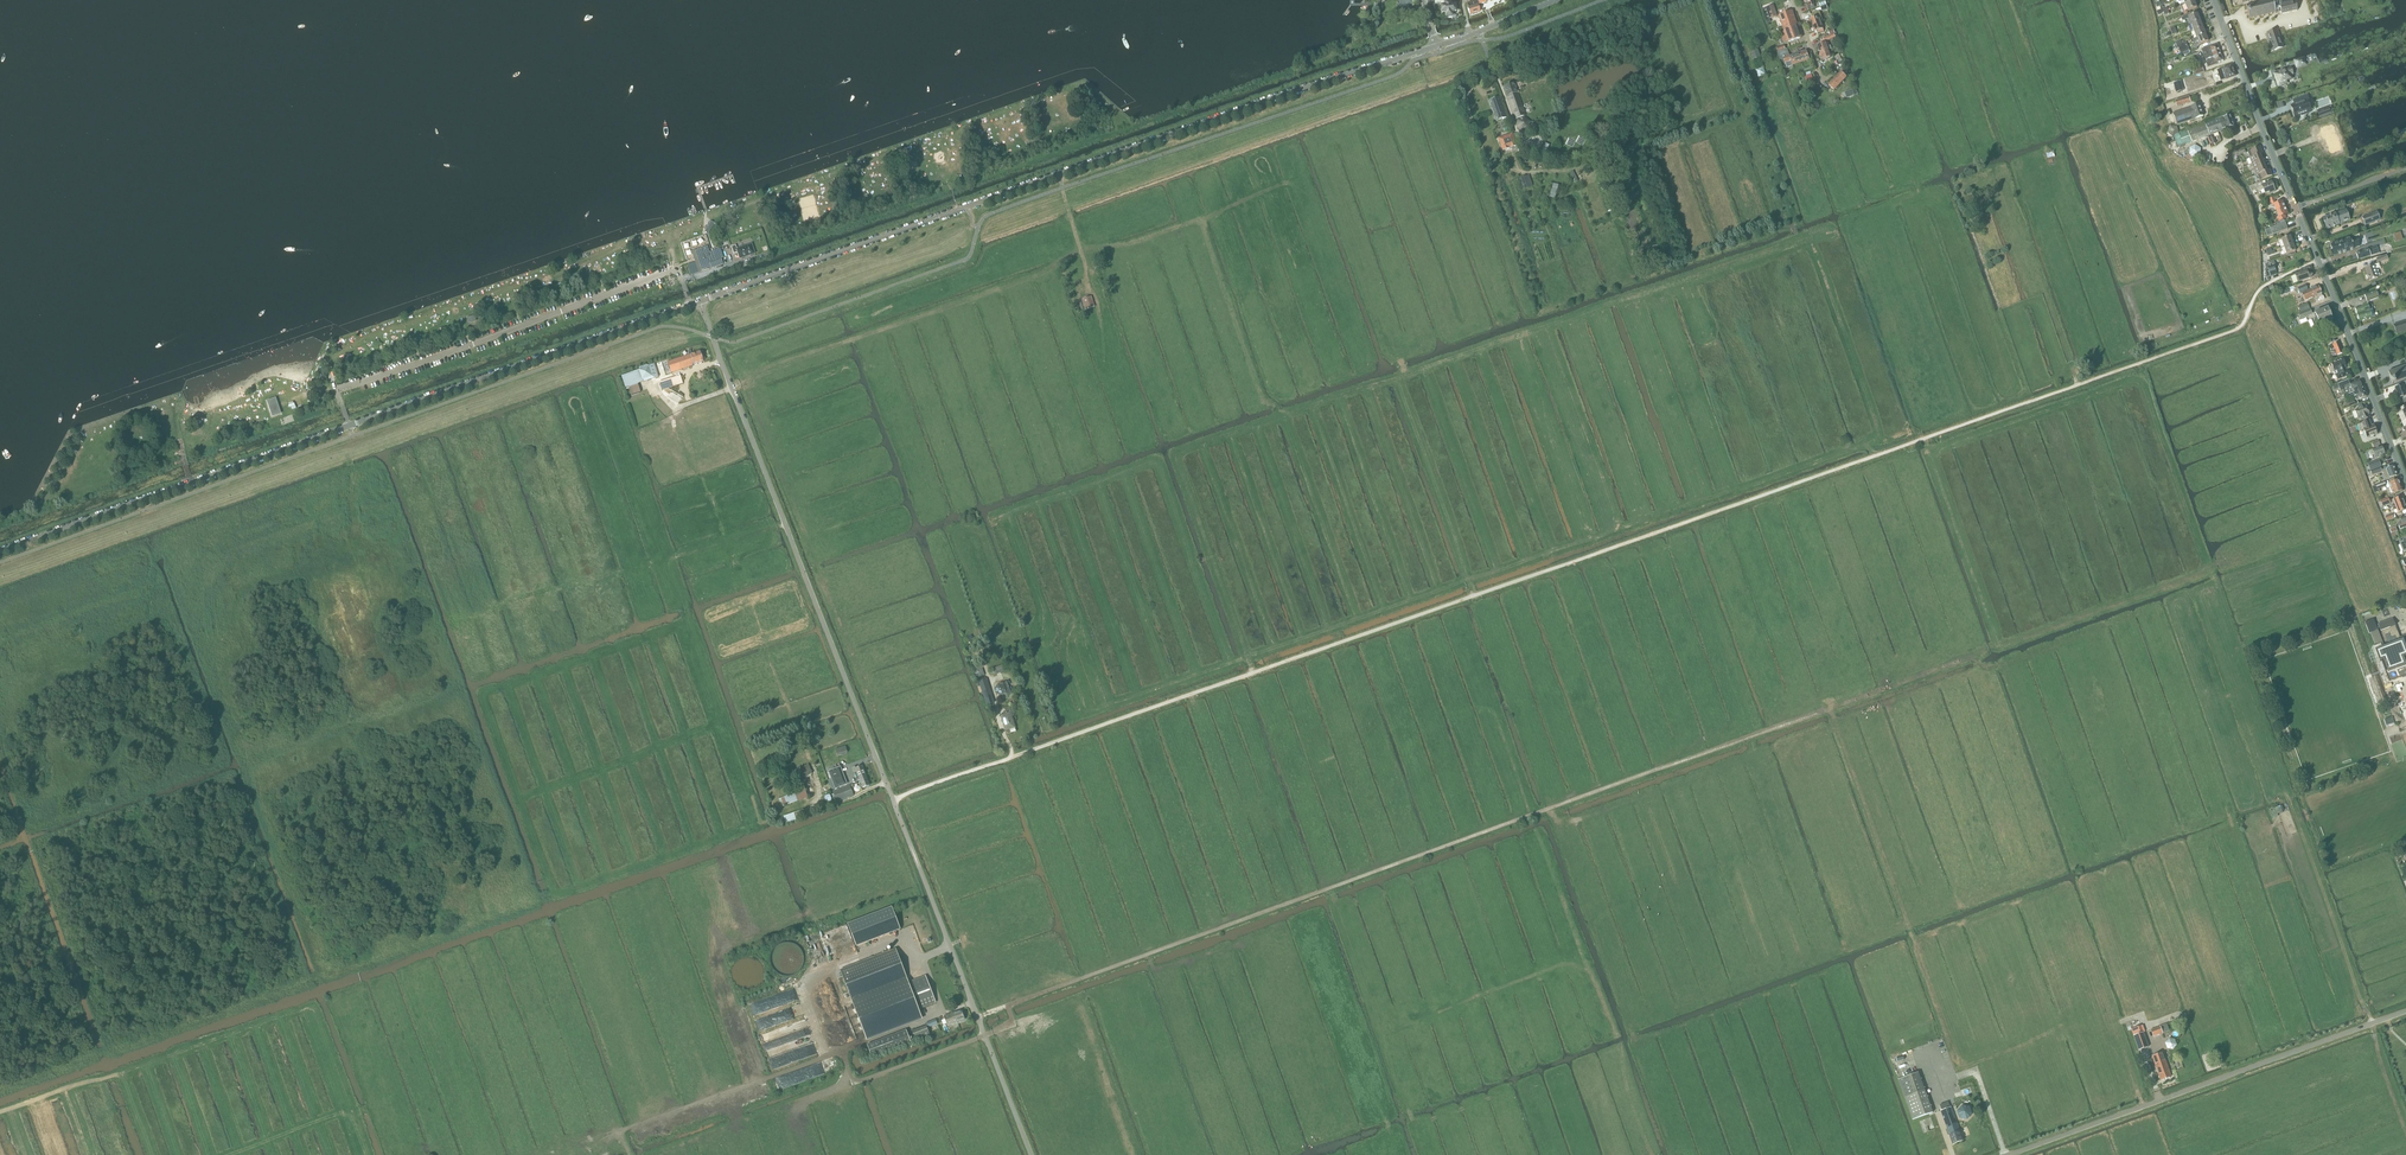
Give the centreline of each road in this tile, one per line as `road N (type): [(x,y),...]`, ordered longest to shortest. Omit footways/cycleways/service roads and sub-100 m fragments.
road 1 (track): [(893,800),(2241,327),(2262,286),(2318,261)]
road 2 (unclassified): [(1032,1154),(695,303)]
road 3 (track): [(1781,725),(979,1016)]
road 4 (track): [(1081,250),(1119,249),(1324,167),(1404,372),(1402,391),(1504,673)]
road 5 (tertiary): [(1436,47),(695,303)]
road 6 (tertiary): [(695,303),(0,551)]
road 7 (track): [(2210,566),(2373,1024)]
road 8 (track): [(1714,0),(1869,412)]
road 9 (track): [(631,1154),(622,1131),(842,1052),(855,1082),(987,1040)]
road 10 (track): [(2210,566),(1997,643),(1931,456)]
road 11 (unclassified): [(2008,1154),(2405,1012)]
road 12 (track): [(677,266),(676,247),(654,239),(382,335),(377,351)]
road 13 (residential): [(2405,482),(2295,208)]
road 14 (track): [(2363,495),(2286,349),(2240,297)]
road 15 (track): [(1781,725),(1997,643)]
road 16 (residential): [(2295,208),(2214,0)]
road 17 (track): [(2145,383),(2210,566)]
road 18 (track): [(231,1154),(355,1111),(372,1154)]
road 19 (unclassified): [(1436,47),(1557,0)]
road 20 (track): [(2005,1154),(1978,1073),(1936,1084)]
road 21 (track): [(0,1112),(118,1073)]
road 22 (track): [(786,524),(669,560)]
road 23 (track): [(1010,758),(977,646)]

